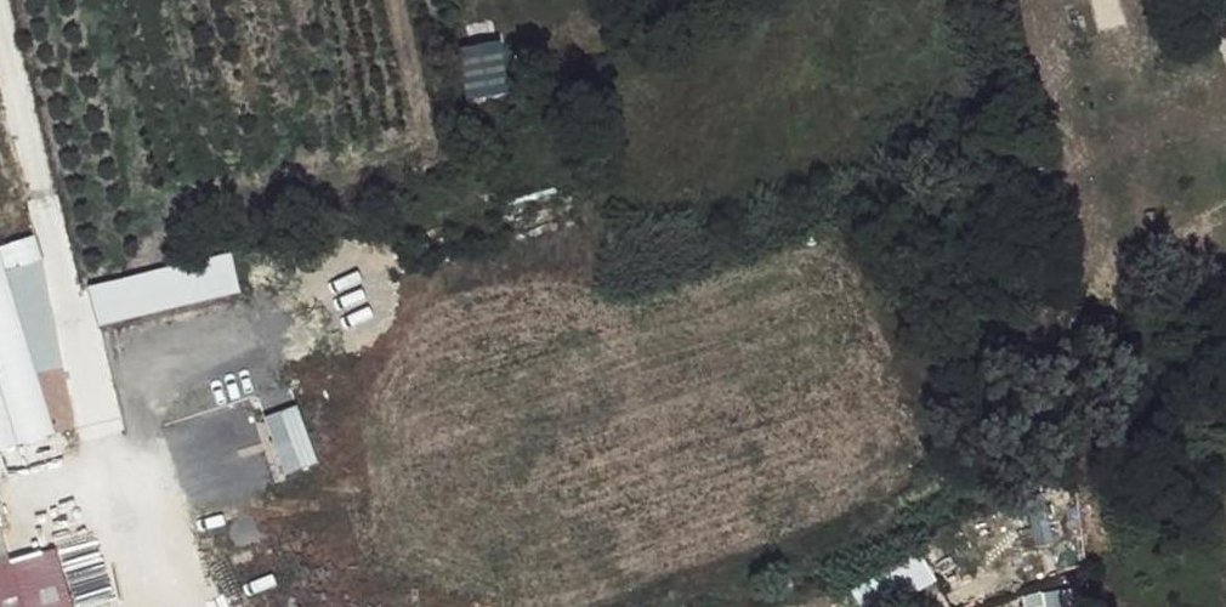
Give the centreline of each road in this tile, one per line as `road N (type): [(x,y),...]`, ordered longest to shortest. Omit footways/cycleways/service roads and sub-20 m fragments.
road 1 (track): [(0,23),(136,558),(170,606)]

